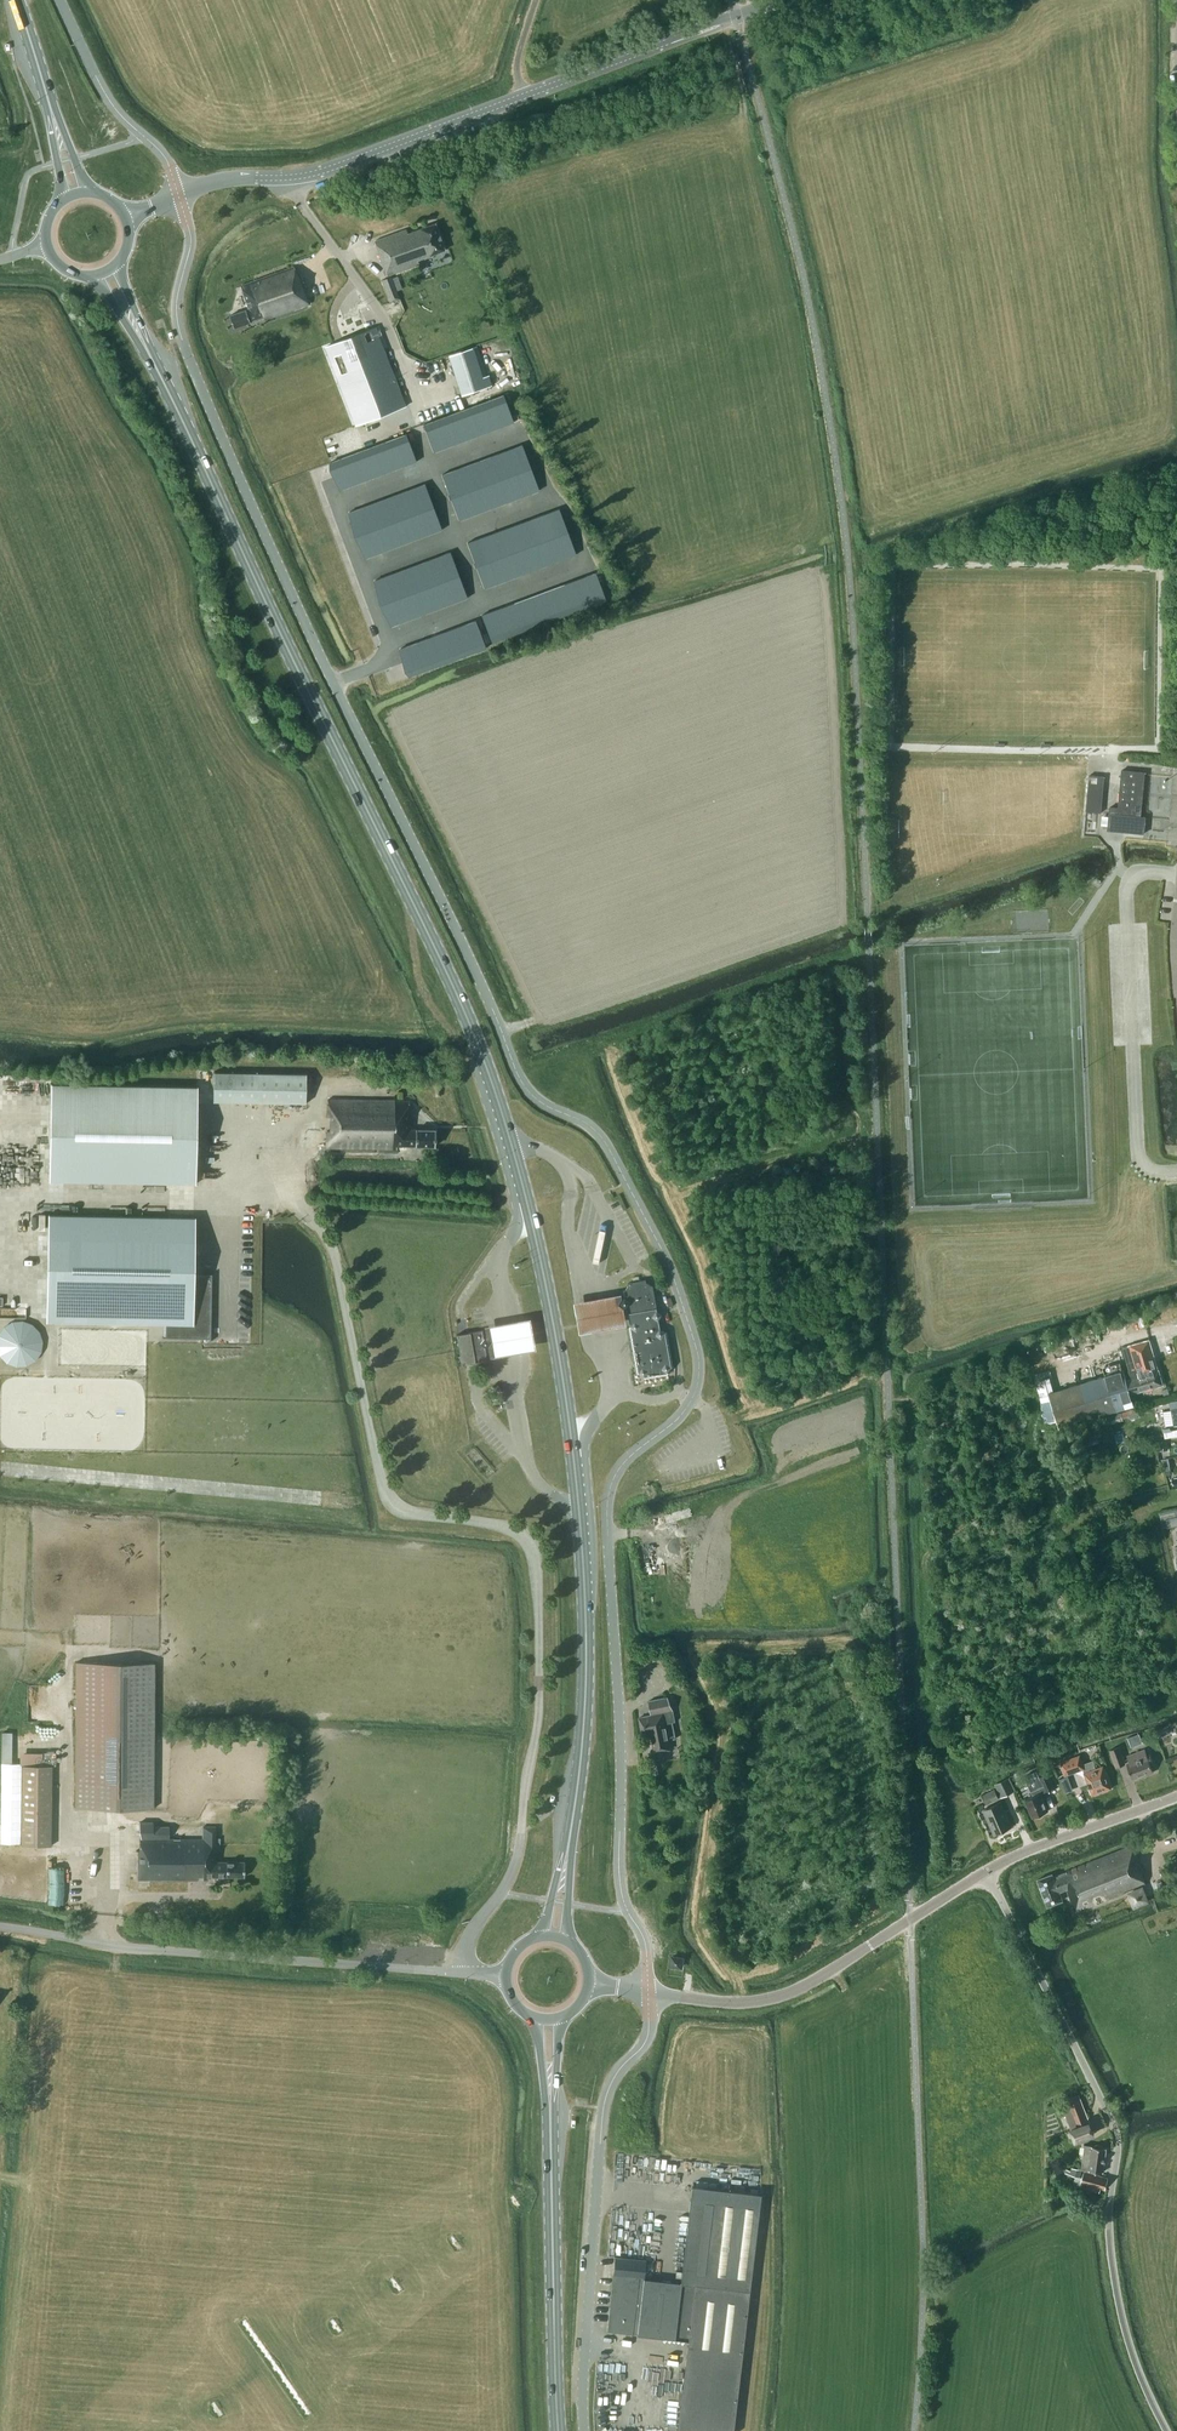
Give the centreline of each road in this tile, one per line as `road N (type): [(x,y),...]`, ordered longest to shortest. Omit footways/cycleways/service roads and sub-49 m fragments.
road 1 (unclassified): [(649,1991),(645,1939),(620,1884),(608,1503),(621,1466),(692,1398),(698,1355),(671,1271),(603,1139),(536,1098),(518,1074),(293,598),(182,339),(177,301),(191,238),(179,196)]
road 2 (primary): [(511,1143),(455,988),(159,374)]
road 3 (tertiary): [(179,196),(226,179),(323,171),(779,0)]
road 4 (unclassified): [(1168,2430),(1139,2370),(1117,2292),(1109,2219),(1115,2130),(1000,1897)]
road 5 (unclassified): [(466,1971),(116,1947),(0,1926)]
road 6 (unclassified): [(584,2430),(604,2108),(619,2071),(648,2034),(649,1991)]
road 7 (tertiary): [(649,1991),(736,2002),(790,1992),(986,1870)]
road 8 (track): [(340,1501),(0,1468)]
road 9 (primary): [(571,1827),(586,1693),(579,1507)]
road 10 (primary): [(576,1475),(522,1182)]
road 11 (primary): [(558,2430),(551,2134)]
road 12 (unclassified): [(179,196),(165,157),(104,91),(60,0)]
road 13 (track): [(0,1197),(229,1202)]
road 14 (tertiary): [(986,1870),(1176,1795)]
road 15 (primary): [(94,193),(28,32)]
road 16 (primary): [(28,32),(63,201)]
road 17 (unclassified): [(466,1971),(470,1936),(510,1877),(522,1829)]
road 18 (primary): [(159,374),(120,261)]

